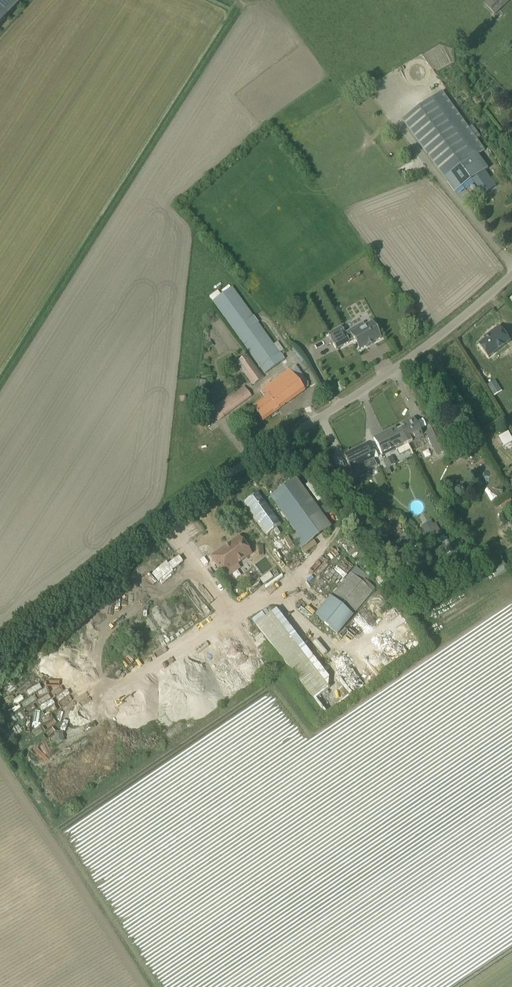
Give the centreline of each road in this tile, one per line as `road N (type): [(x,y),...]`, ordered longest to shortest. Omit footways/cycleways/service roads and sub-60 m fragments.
road 1 (unclassified): [(0,644),(253,456),(423,349),(511,271)]

